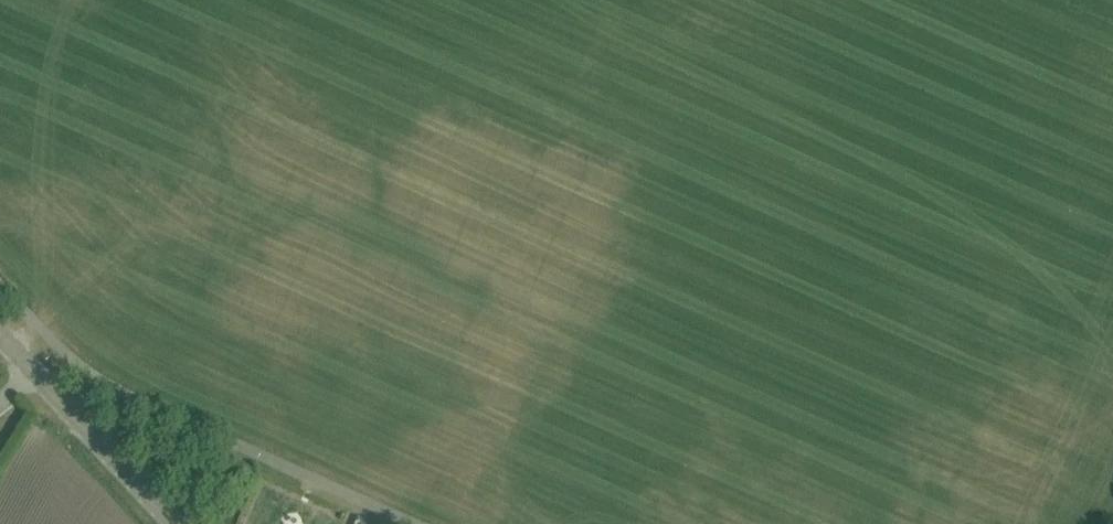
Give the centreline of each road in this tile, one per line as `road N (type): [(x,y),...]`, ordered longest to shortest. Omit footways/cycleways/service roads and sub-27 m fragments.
road 1 (tertiary): [(174,523),(0,338)]

